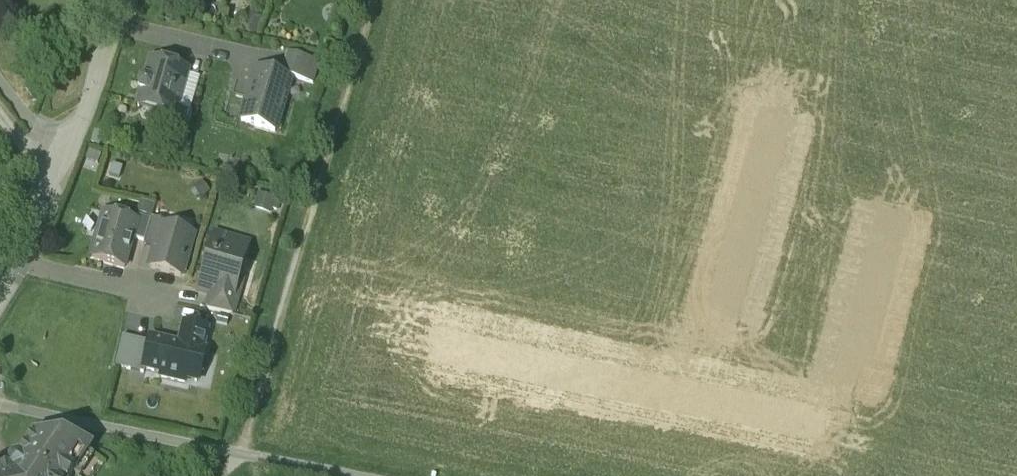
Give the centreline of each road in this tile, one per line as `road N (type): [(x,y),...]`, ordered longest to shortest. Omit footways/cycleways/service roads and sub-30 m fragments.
road 1 (track): [(372,0),(240,455),(222,475)]
road 2 (track): [(4,406),(345,475)]
road 3 (residential): [(20,261),(73,141),(119,0)]
road 4 (residential): [(20,261),(169,295)]

